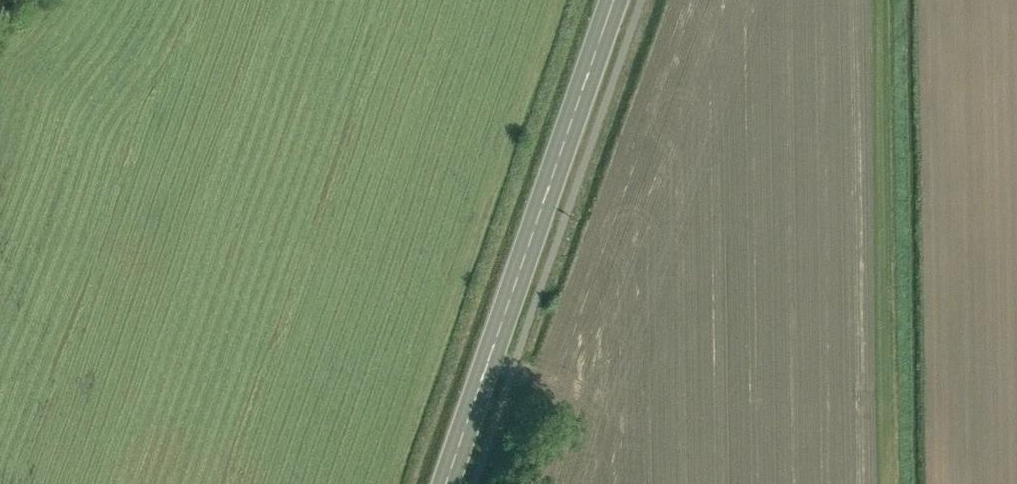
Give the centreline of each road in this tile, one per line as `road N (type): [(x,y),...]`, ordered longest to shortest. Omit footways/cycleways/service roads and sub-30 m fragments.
road 1 (secondary): [(619,0),(450,483)]

